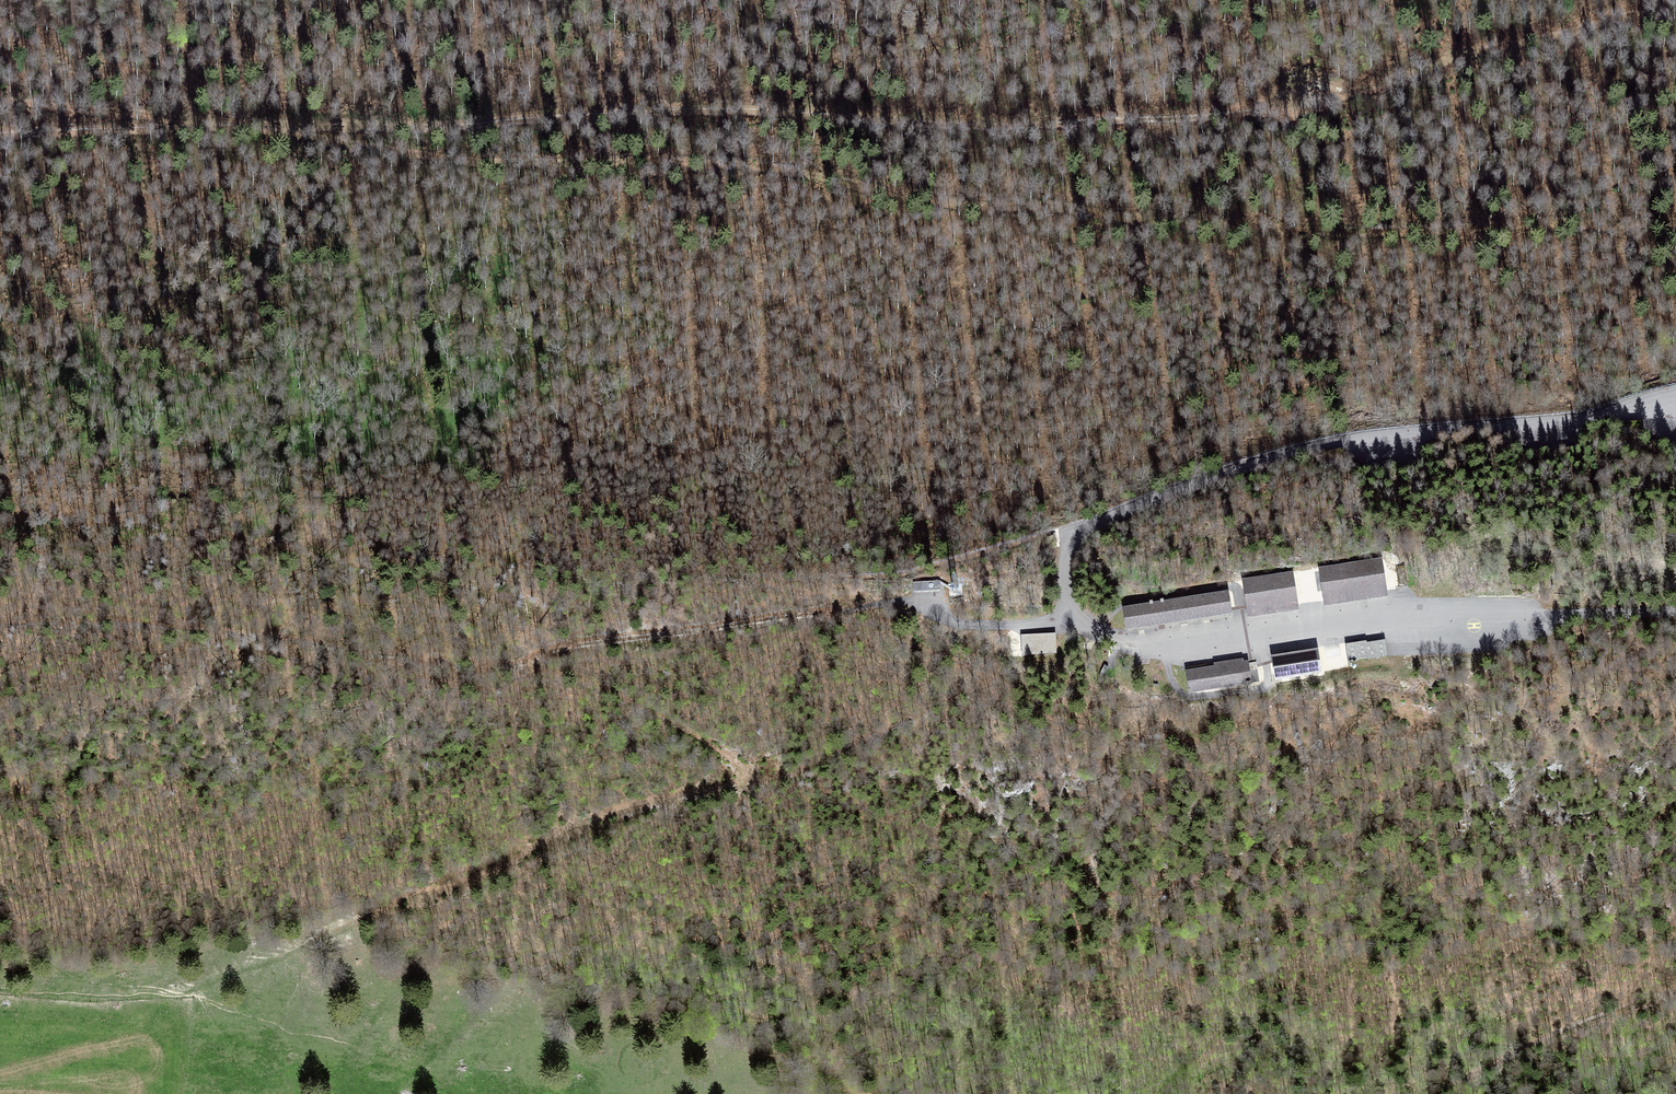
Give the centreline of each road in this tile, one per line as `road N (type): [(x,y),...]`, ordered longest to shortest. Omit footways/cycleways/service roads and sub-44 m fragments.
road 1 (track): [(0,135),(710,112),(975,126),(1223,116),(1403,78),(1674,0)]
road 2 (track): [(242,128),(510,164),(755,164),(977,206),(1075,213),(1374,232),(1675,222)]
road 3 (track): [(828,611),(564,644),(524,662),(373,655),(155,627),(0,622)]
road 4 (track): [(407,900),(489,871),(569,828),(747,776),(667,719),(524,662)]
road 5 (track): [(1675,992),(1565,1030),(1430,1093)]
road 6 (track): [(745,781),(808,770),(982,683)]
road 7 (track): [(0,100),(211,128)]

